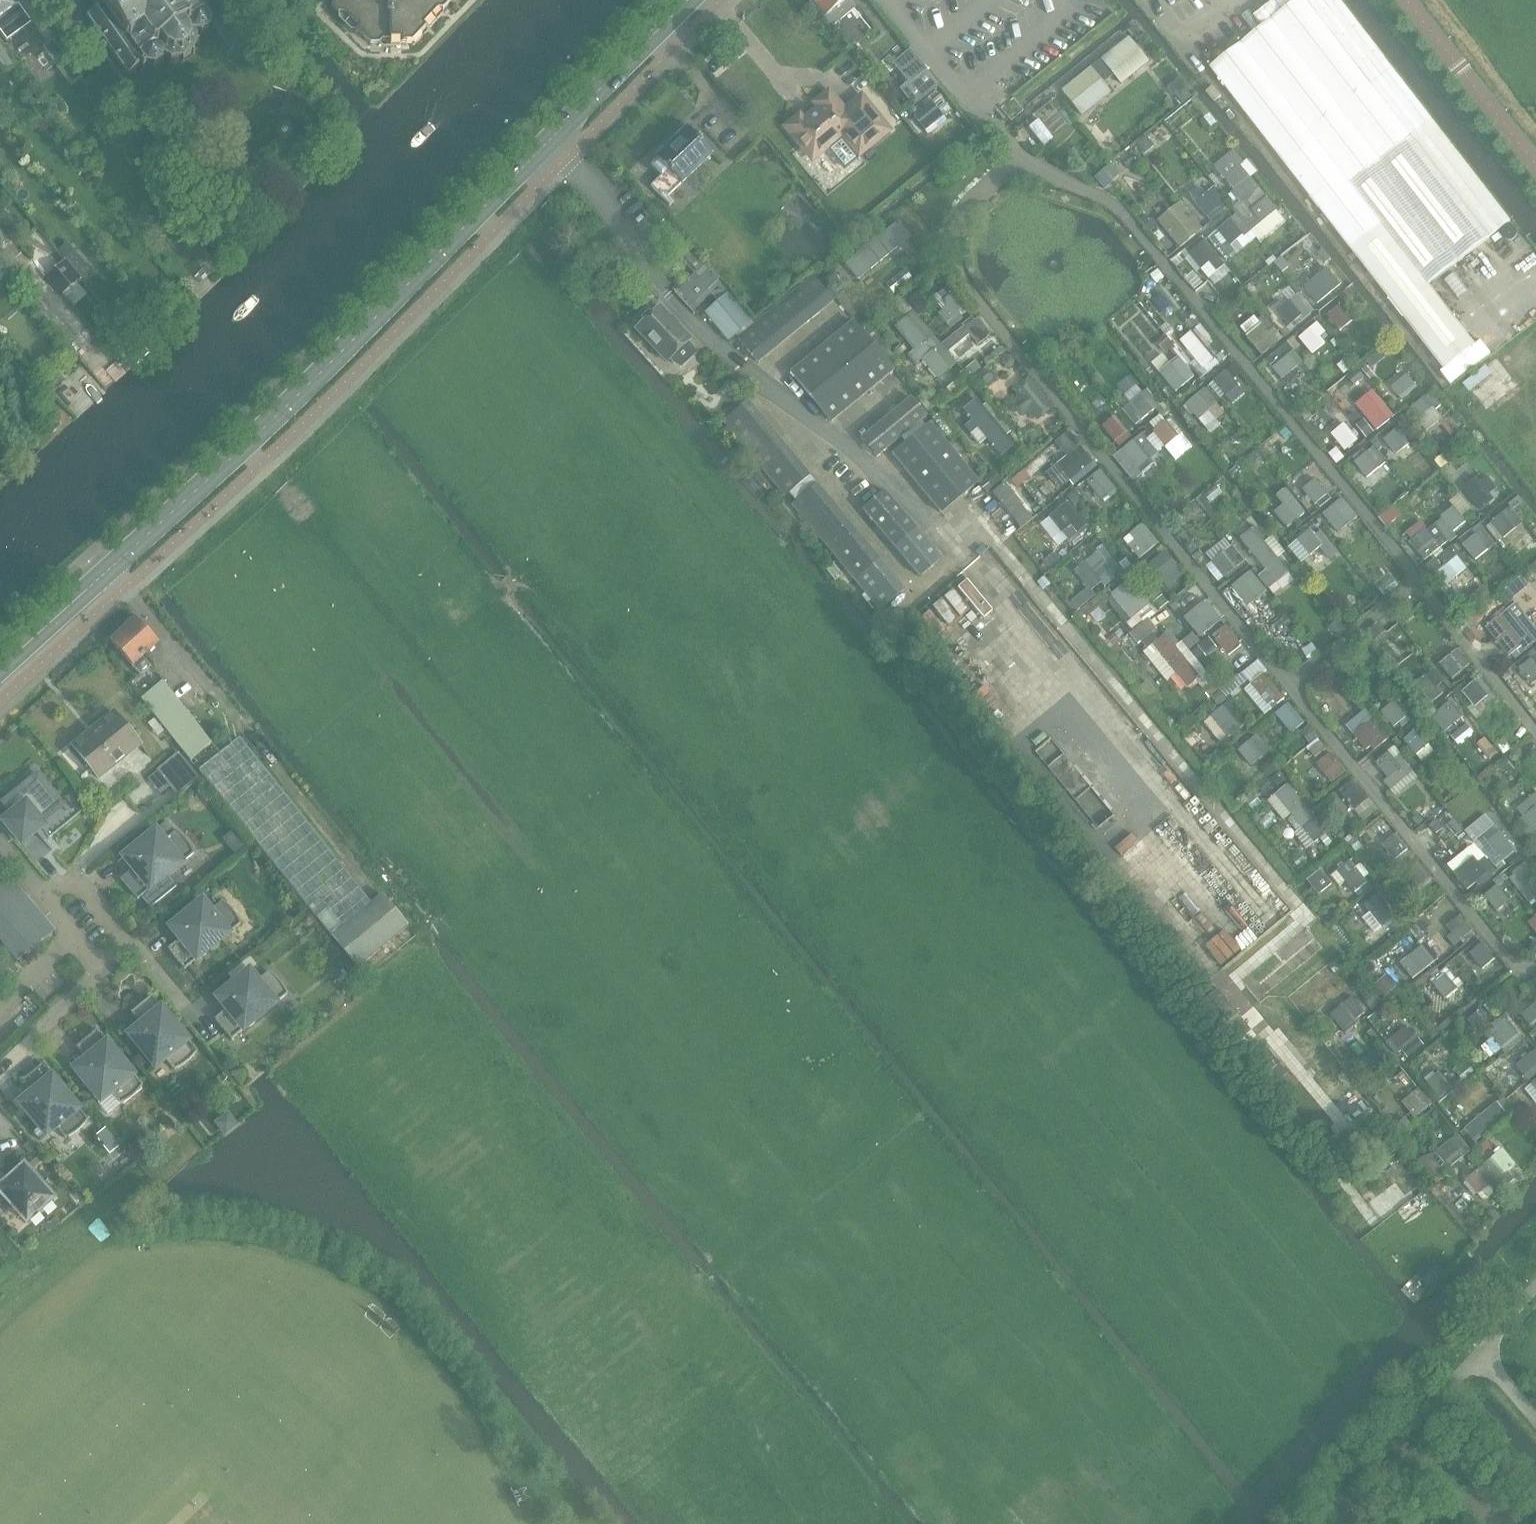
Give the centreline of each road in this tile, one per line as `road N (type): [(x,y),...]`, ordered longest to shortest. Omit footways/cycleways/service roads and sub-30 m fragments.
road 1 (tertiary): [(690,0),(320,373),(0,669)]
road 2 (residential): [(1535,164),(1407,0)]

